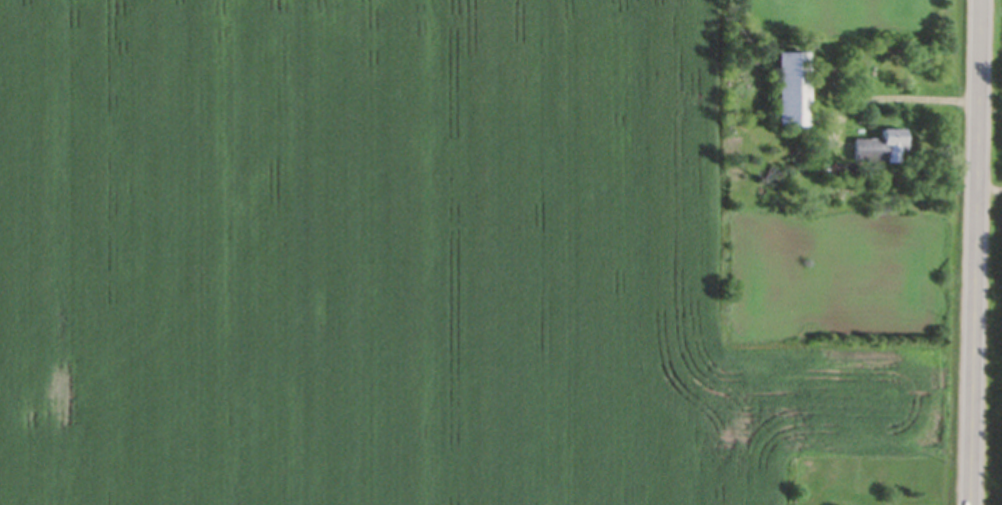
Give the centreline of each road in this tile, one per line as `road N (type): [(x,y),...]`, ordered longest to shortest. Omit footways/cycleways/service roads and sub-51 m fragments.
road 1 (tertiary): [(981,0),(970,504)]

